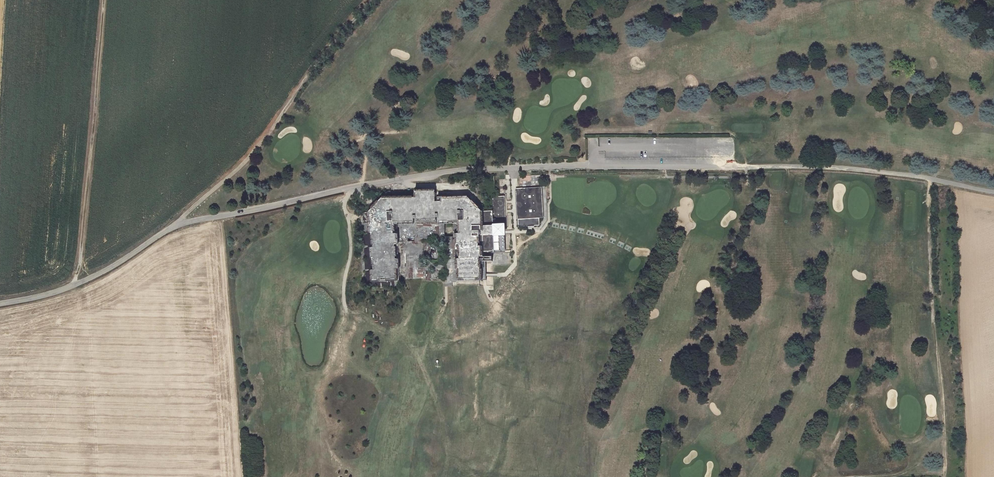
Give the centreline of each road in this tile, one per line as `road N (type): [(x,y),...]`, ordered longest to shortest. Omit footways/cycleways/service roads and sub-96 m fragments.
road 1 (unclassified): [(0,303),(72,286),(178,225),(403,178),(484,168),(746,168)]
road 2 (track): [(178,225),(248,160),(372,0)]
road 3 (track): [(72,286),(104,0)]
road 4 (track): [(746,168),(878,173),(993,191)]

